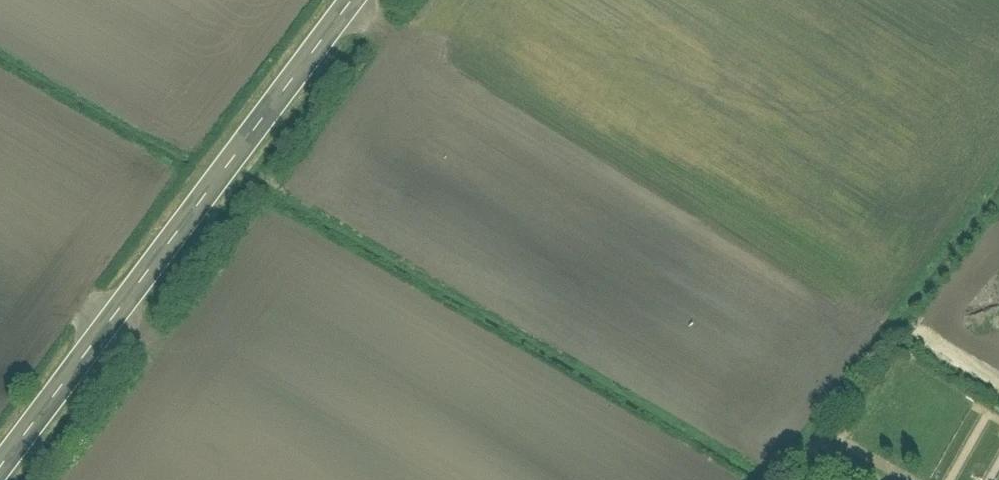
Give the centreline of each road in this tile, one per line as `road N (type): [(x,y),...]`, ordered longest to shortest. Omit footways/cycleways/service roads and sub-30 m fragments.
road 1 (secondary): [(0,470),(354,0)]

